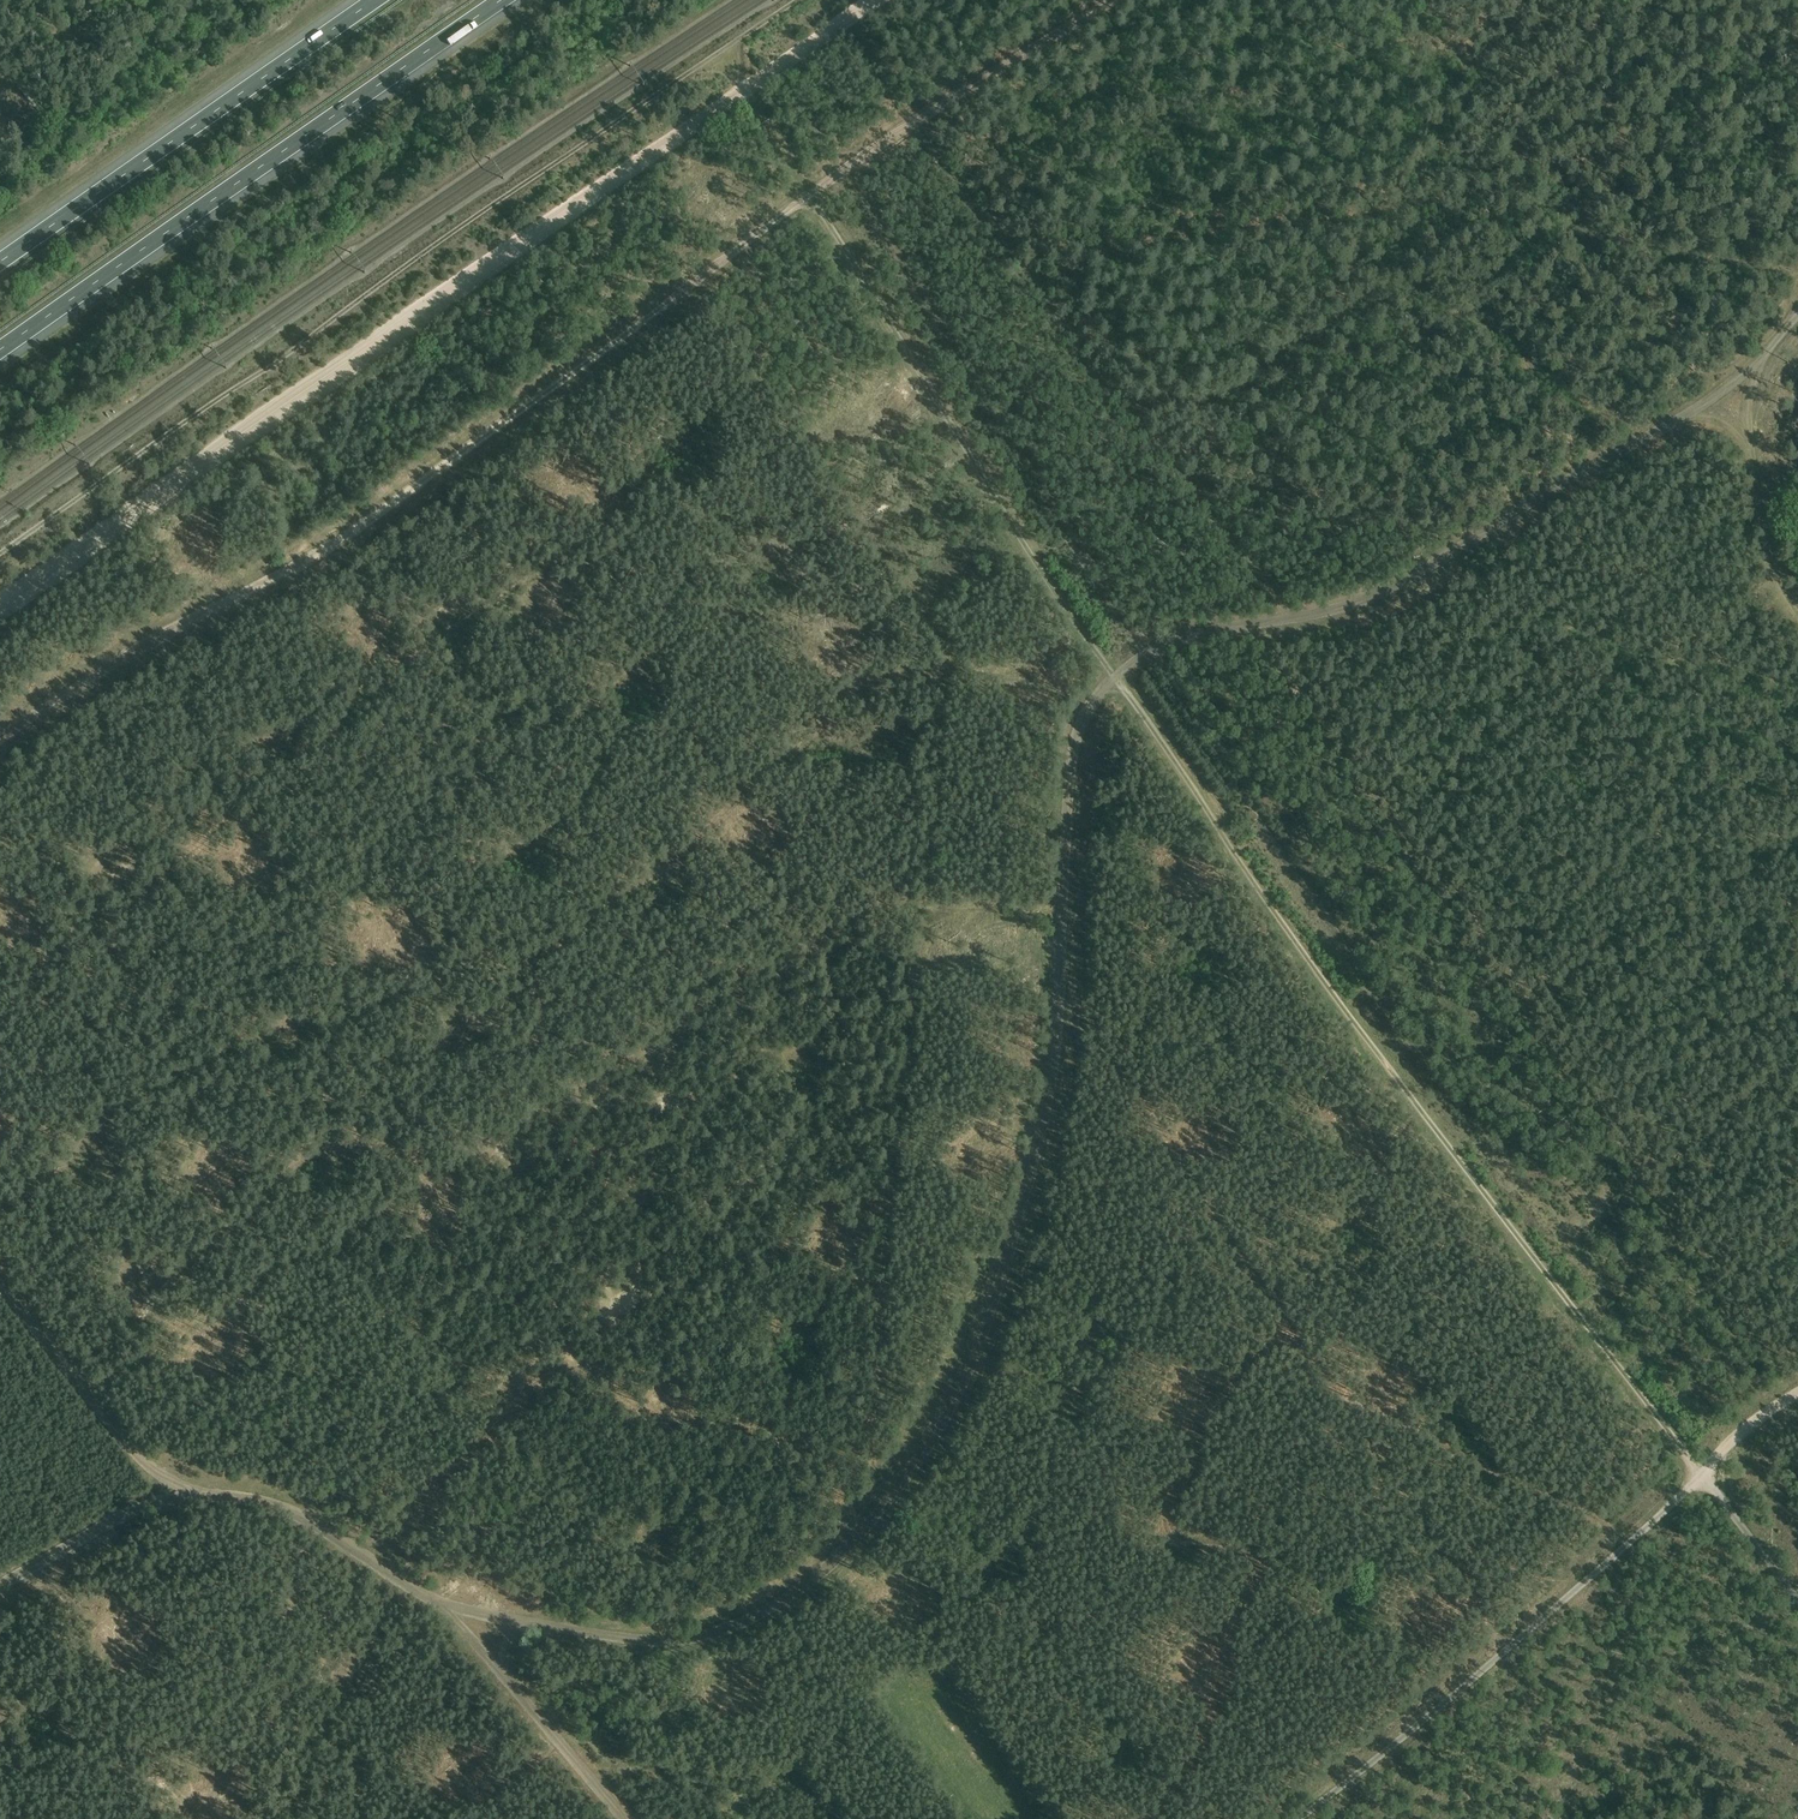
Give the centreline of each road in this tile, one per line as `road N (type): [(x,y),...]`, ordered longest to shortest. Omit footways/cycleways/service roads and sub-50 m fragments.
road 1 (track): [(0,555),(486,208),(798,0)]
road 2 (motorway): [(0,351),(504,0)]
road 3 (unclassified): [(1294,1818),(1547,1613),(1701,1467)]
road 4 (motorway): [(375,0),(0,262)]
road 5 (unclassified): [(1797,1594),(1701,1467)]

